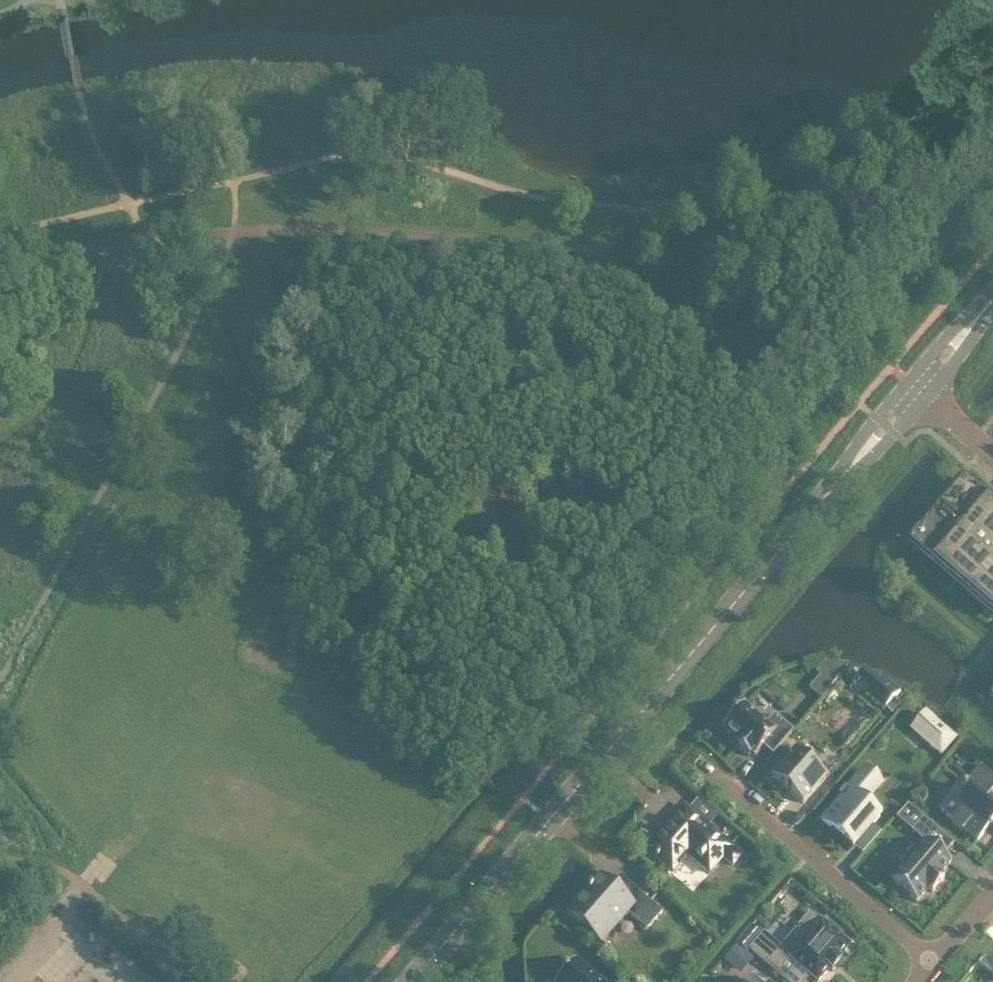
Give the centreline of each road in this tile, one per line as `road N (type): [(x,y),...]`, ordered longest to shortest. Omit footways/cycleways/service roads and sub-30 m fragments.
road 1 (tertiary): [(408,981),(916,385)]
road 2 (residential): [(931,958),(699,756)]

